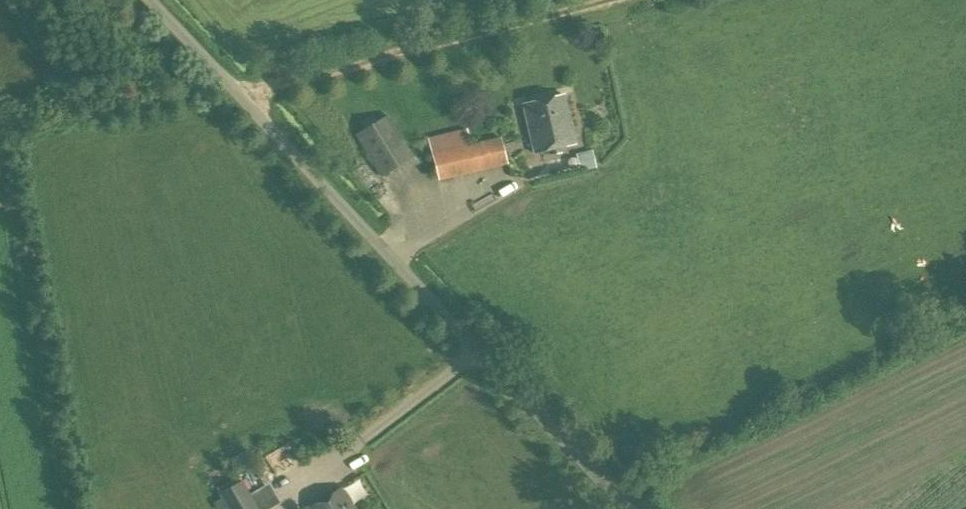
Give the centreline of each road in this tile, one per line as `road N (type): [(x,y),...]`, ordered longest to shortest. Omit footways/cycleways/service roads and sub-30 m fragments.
road 1 (unclassified): [(628,508),(152,0)]
road 2 (track): [(240,95),(625,0)]

